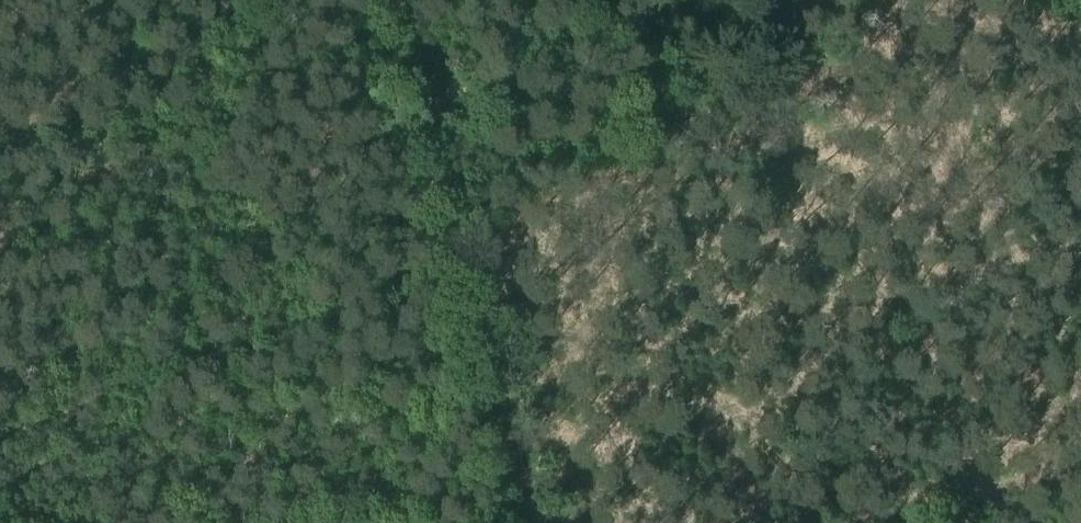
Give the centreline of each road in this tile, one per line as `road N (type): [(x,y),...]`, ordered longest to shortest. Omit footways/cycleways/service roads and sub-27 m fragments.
road 1 (track): [(0,440),(466,260),(546,522)]
road 2 (track): [(398,0),(466,260),(536,202),(615,175),(648,154),(747,67),(804,0)]
road 3 (track): [(896,522),(1080,484)]

